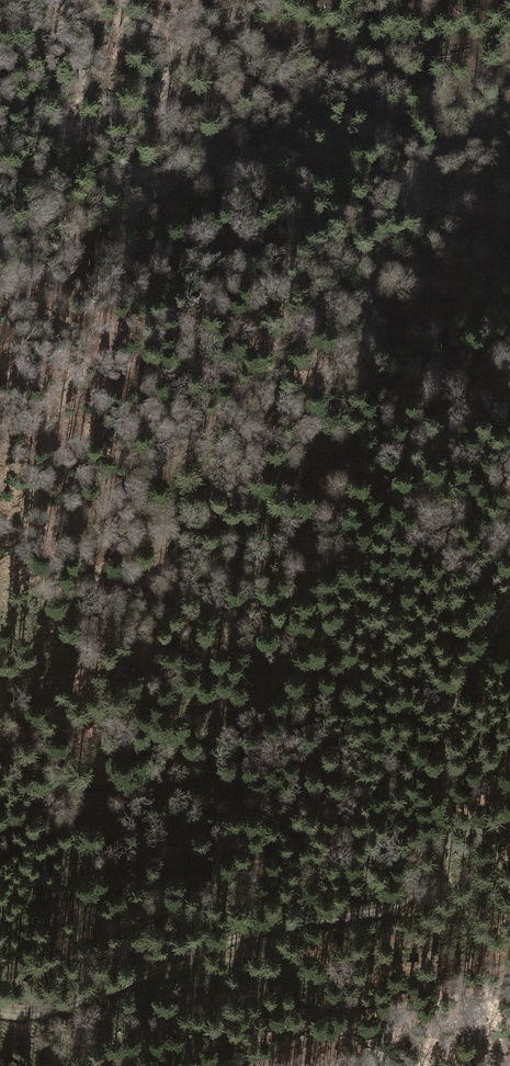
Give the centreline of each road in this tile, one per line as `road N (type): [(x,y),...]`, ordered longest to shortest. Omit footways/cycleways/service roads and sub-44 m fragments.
road 1 (track): [(0,1008),(16,1014),(85,999),(263,927),(389,909),(438,875),(446,838),(445,737),(468,666),(509,601)]
road 2 (track): [(0,845),(133,691),(146,641),(138,574),(163,548),(171,464),(197,430),(192,375),(207,326)]

